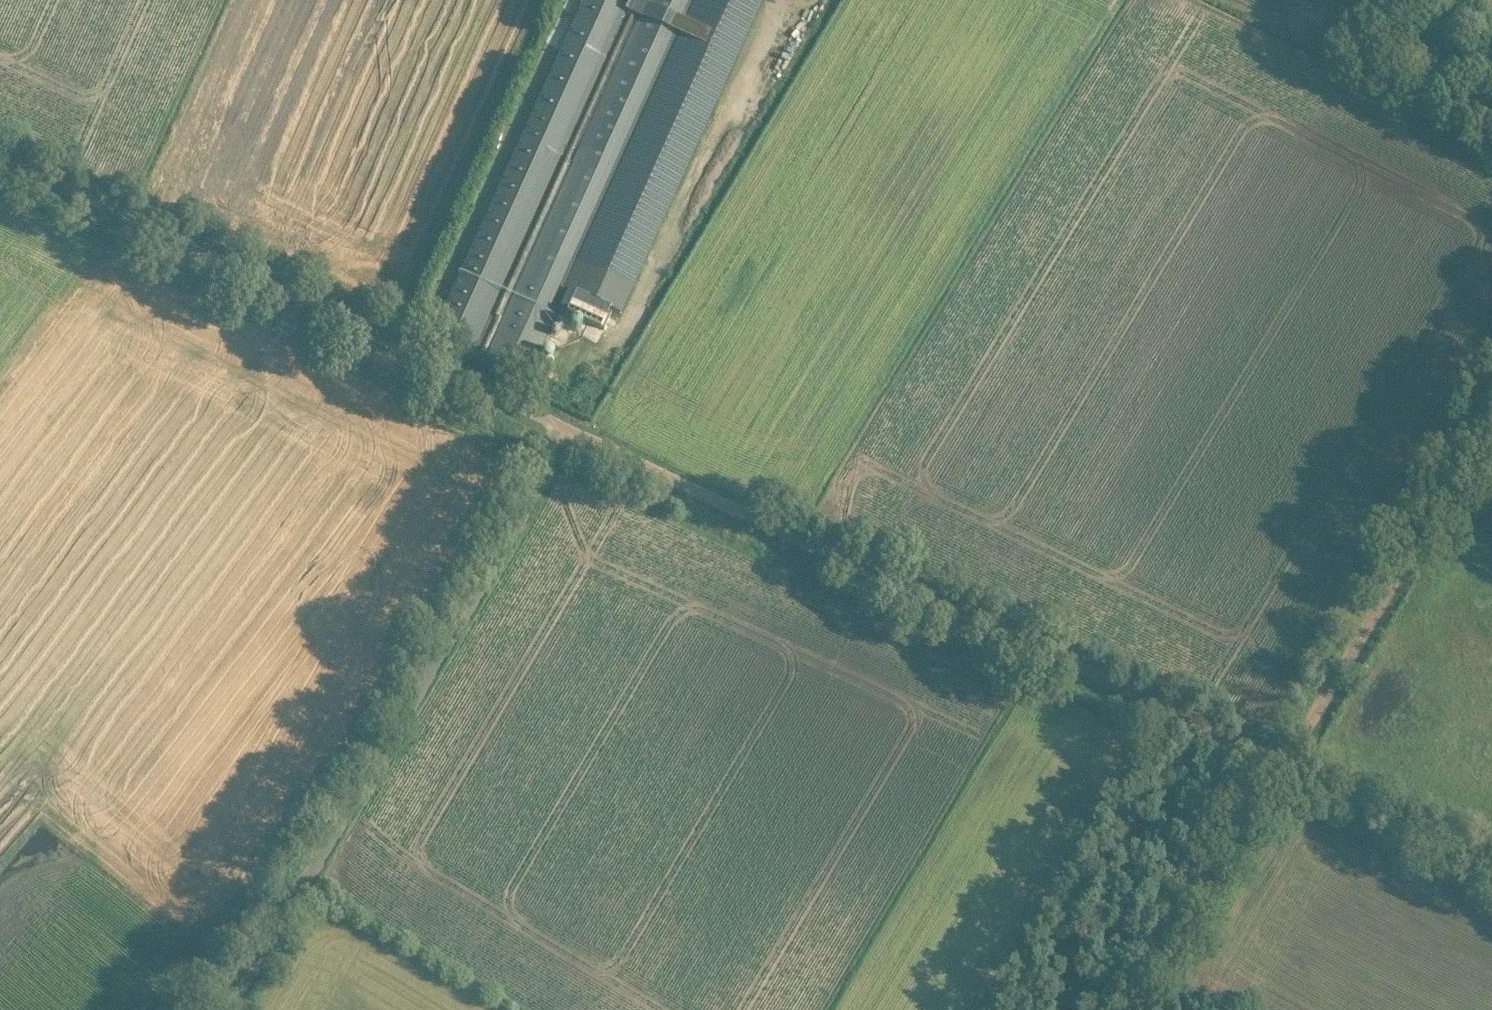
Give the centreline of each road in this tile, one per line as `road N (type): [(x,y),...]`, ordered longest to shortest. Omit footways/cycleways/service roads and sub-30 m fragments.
road 1 (track): [(1491,874),(1284,775)]

